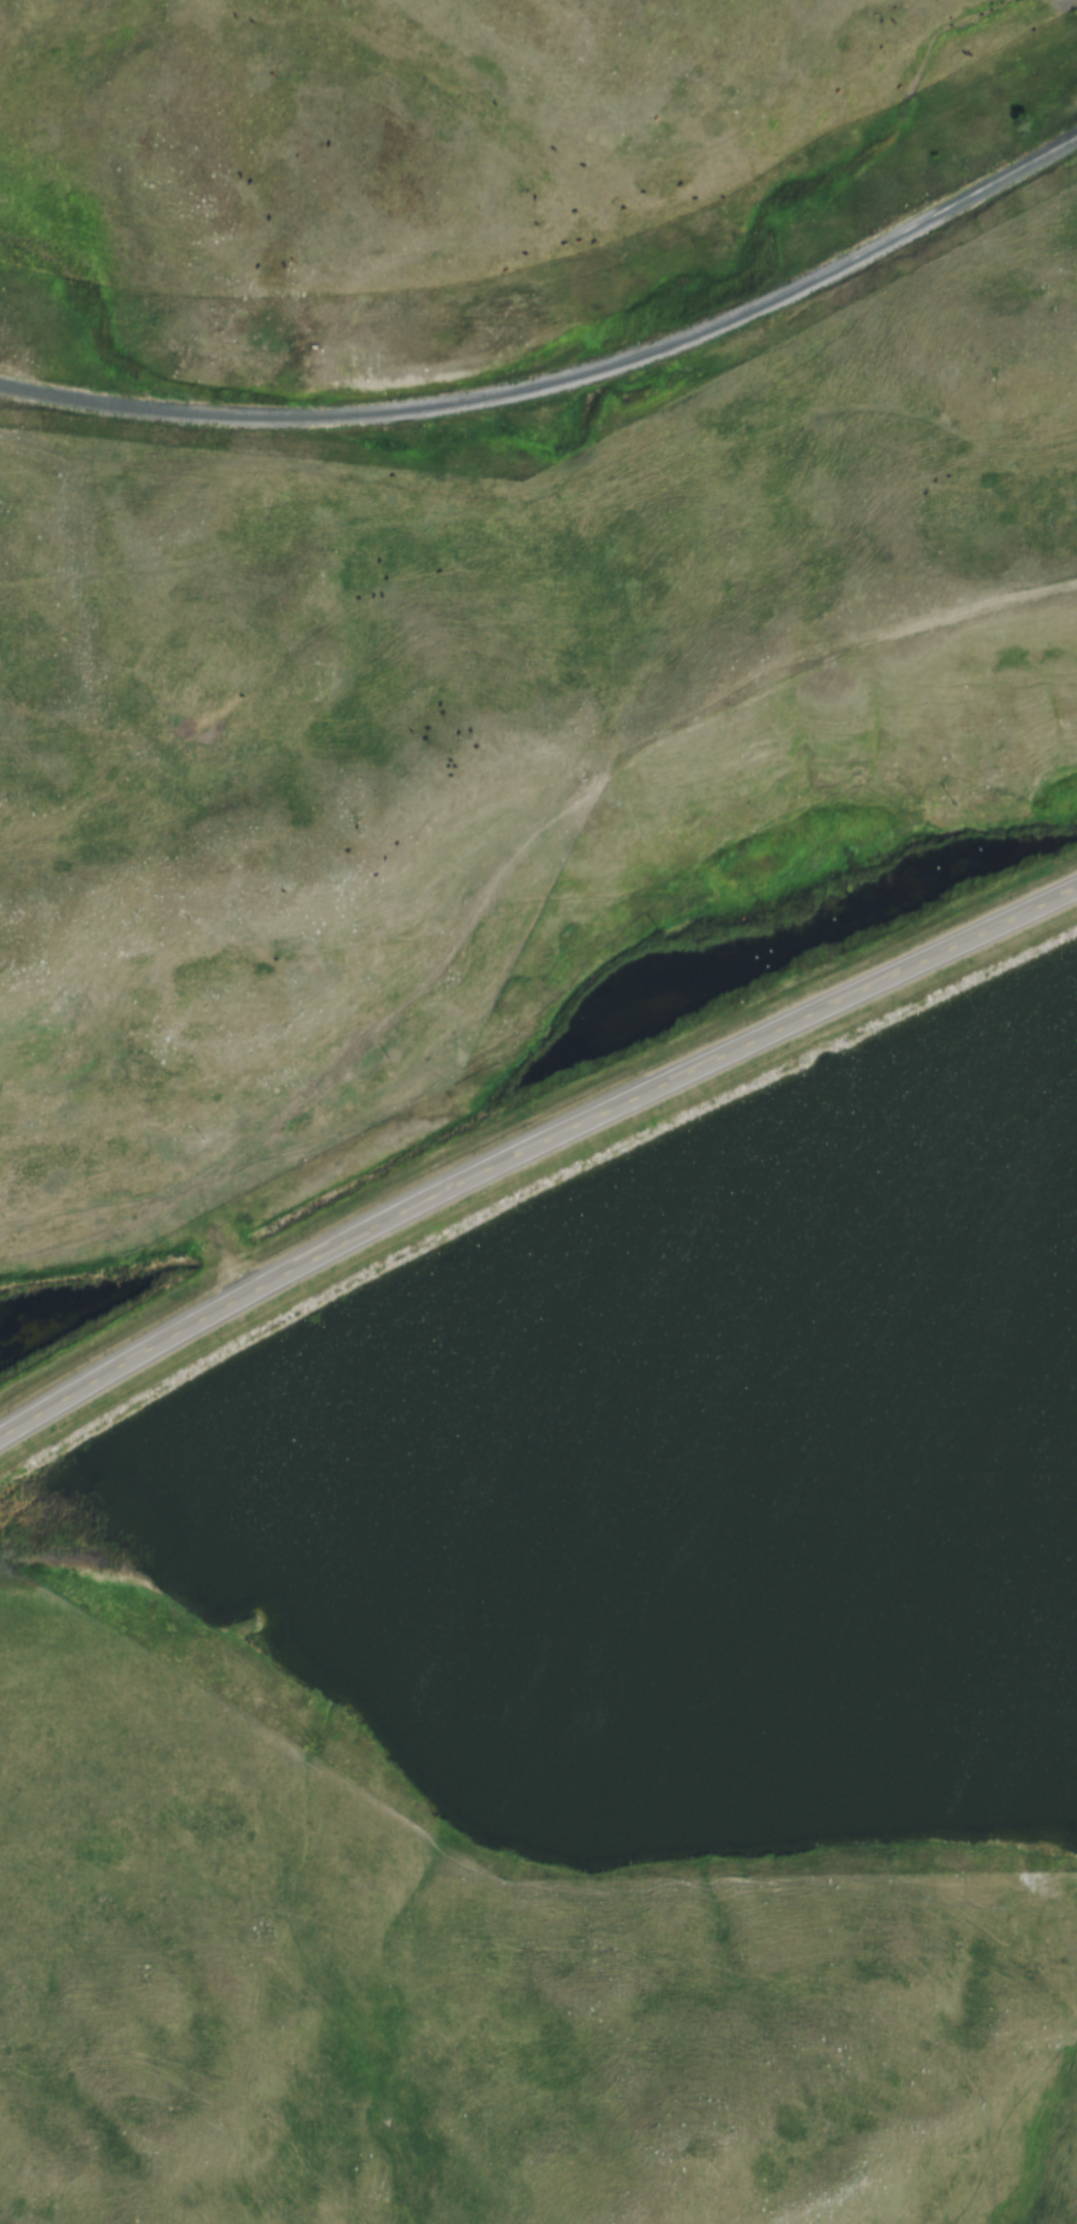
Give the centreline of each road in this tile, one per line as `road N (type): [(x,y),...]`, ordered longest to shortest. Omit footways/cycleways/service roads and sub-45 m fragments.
road 1 (primary): [(0,1446),(525,1162),(1076,895)]

